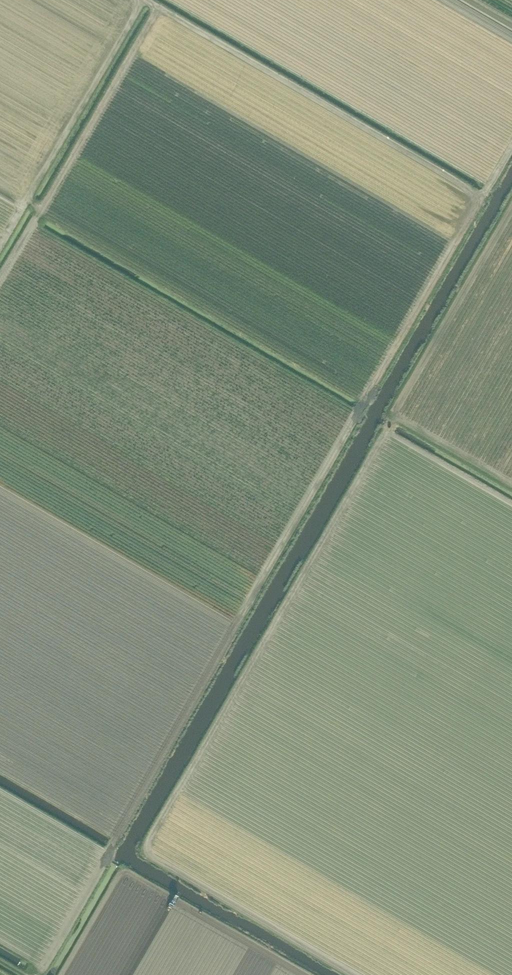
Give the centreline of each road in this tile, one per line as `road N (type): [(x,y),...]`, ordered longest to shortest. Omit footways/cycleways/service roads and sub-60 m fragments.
road 1 (track): [(368,974),(162,854),(153,841),(186,777)]

